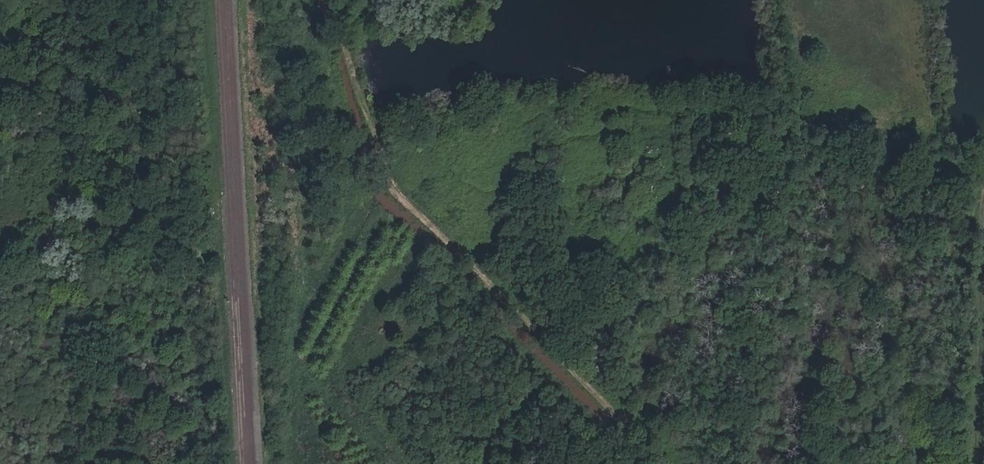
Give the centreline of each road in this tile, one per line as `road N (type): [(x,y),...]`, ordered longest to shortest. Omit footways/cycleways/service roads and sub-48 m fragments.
road 1 (track): [(292,463),(289,344),(339,250),(343,192),(353,182),(404,215),(649,463)]
road 2 (track): [(983,242),(976,463)]

